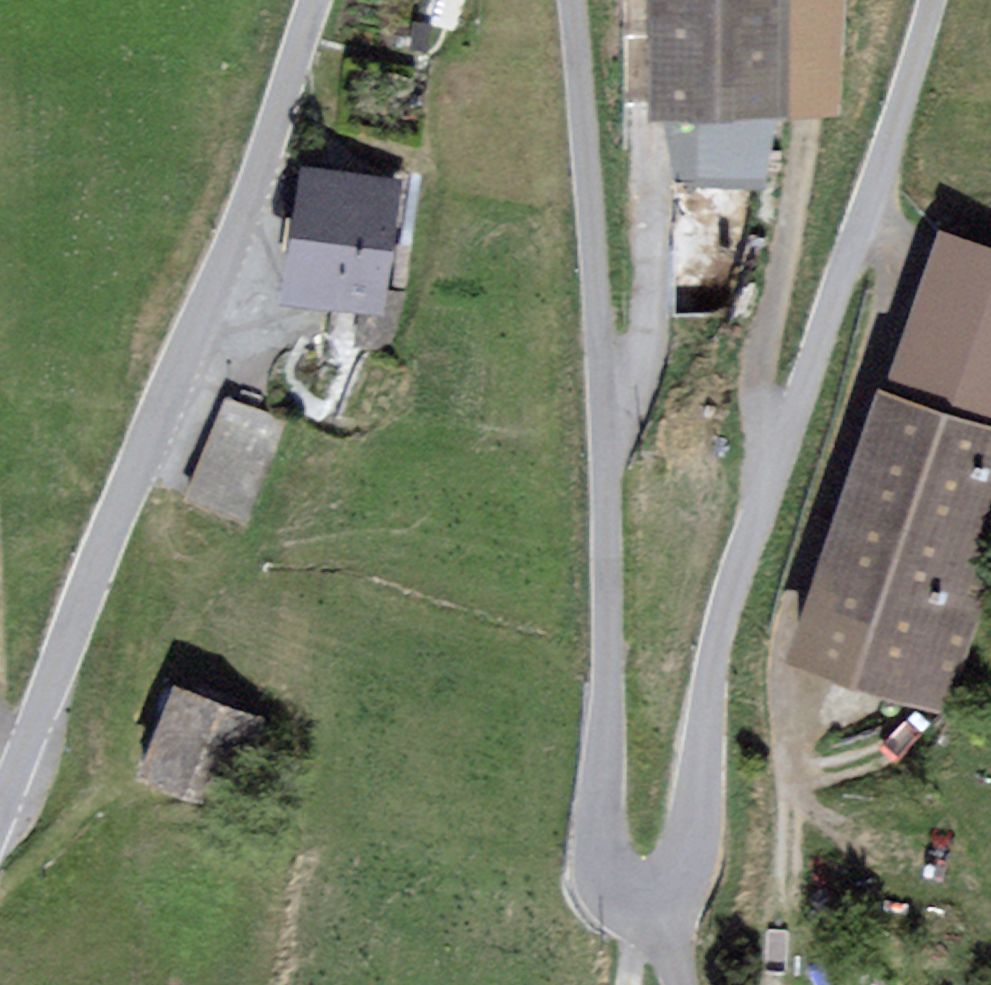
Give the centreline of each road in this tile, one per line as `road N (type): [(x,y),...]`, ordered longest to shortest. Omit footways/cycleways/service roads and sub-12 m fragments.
road 1 (tertiary): [(930,0),(874,200),(719,627),(691,876),(673,898),(645,905)]
road 2 (tertiary): [(645,905),(614,896),(604,856),(607,415),(570,0)]
road 3 (tertiary): [(316,0),(0,829)]
road 4 (track): [(18,789),(0,582)]

